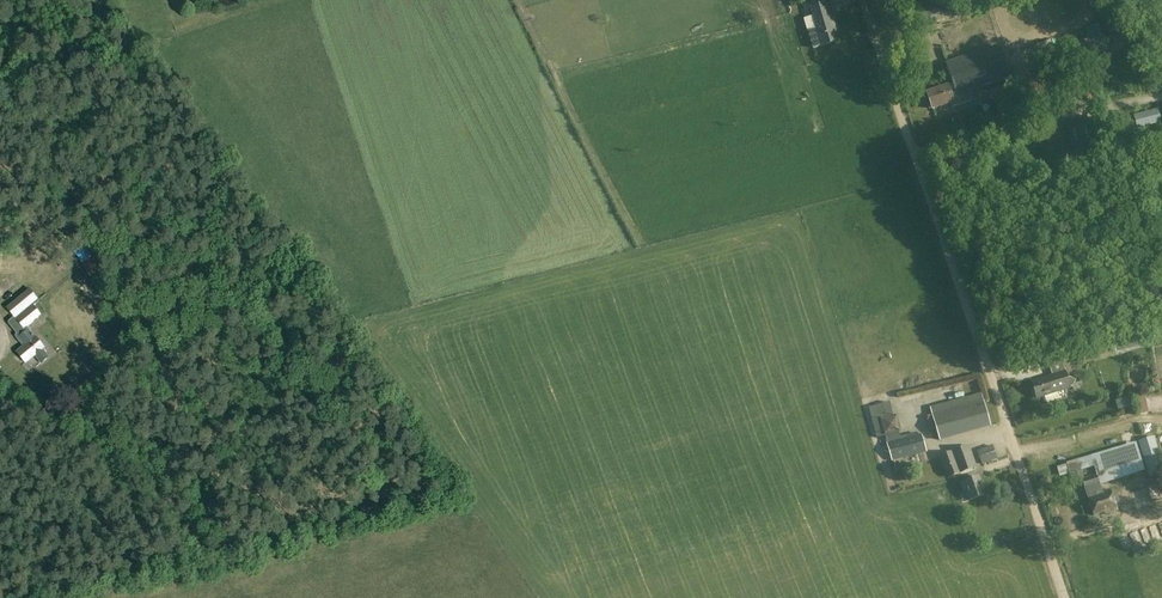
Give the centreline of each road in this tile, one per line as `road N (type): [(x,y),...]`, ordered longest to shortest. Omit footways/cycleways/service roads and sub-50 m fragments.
road 1 (track): [(863,0),(1066,597)]

